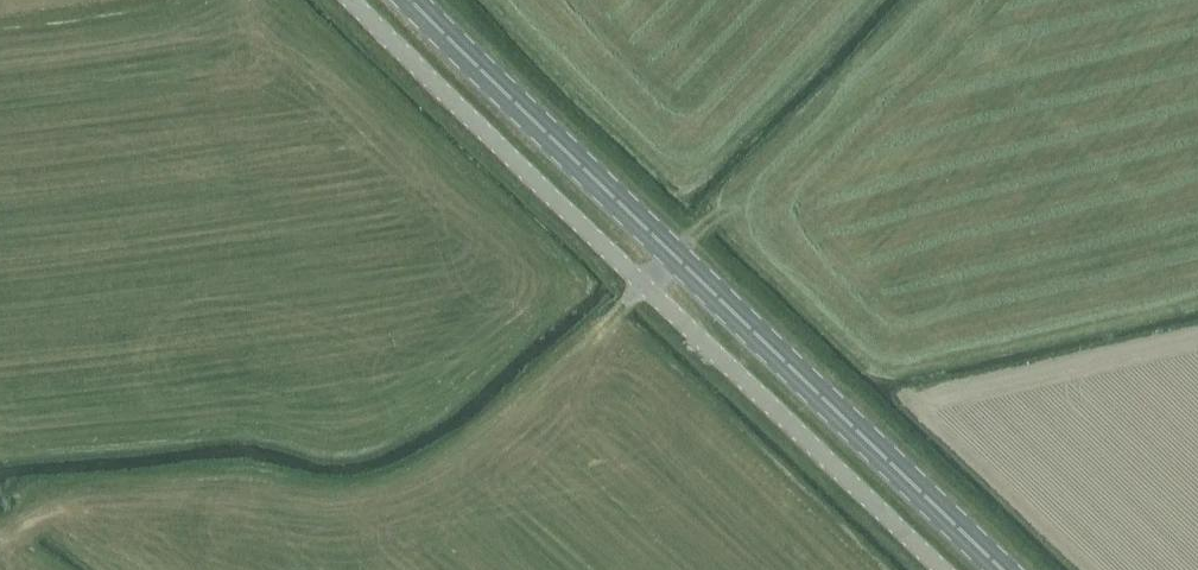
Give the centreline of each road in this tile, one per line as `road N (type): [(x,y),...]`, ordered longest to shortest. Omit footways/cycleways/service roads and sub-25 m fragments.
road 1 (primary): [(1004,569),(682,256)]
road 2 (unclassified): [(649,298),(352,0)]
road 3 (unclassified): [(936,569),(649,298)]
road 4 (primary): [(682,256),(415,0)]

